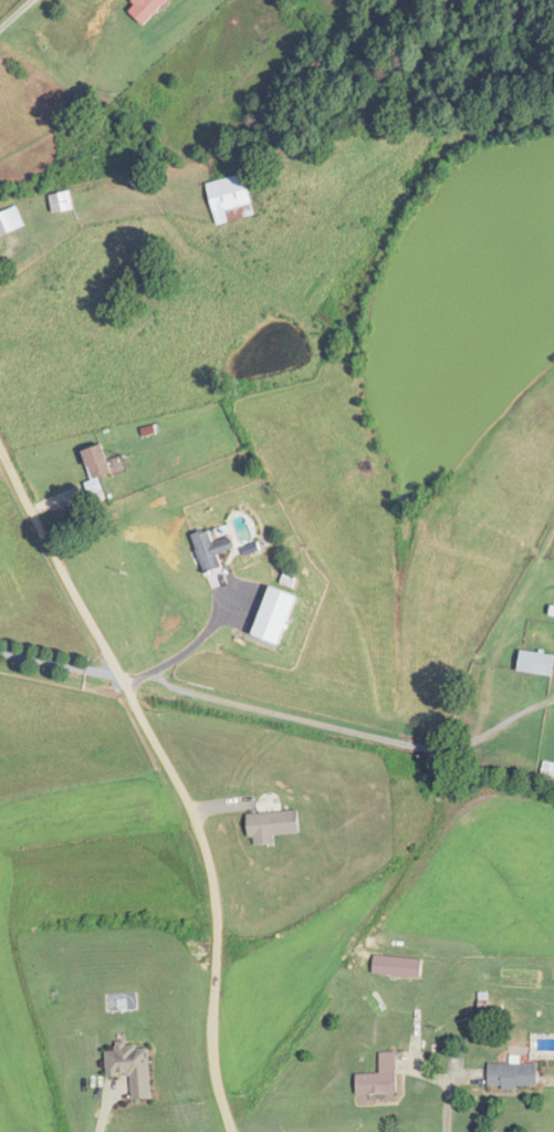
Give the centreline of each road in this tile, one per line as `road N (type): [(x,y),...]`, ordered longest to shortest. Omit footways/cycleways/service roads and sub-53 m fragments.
road 1 (residential): [(231,1131),(213,1068),(215,889),(187,801),(144,721)]
road 2 (residential): [(144,721),(0,451)]

